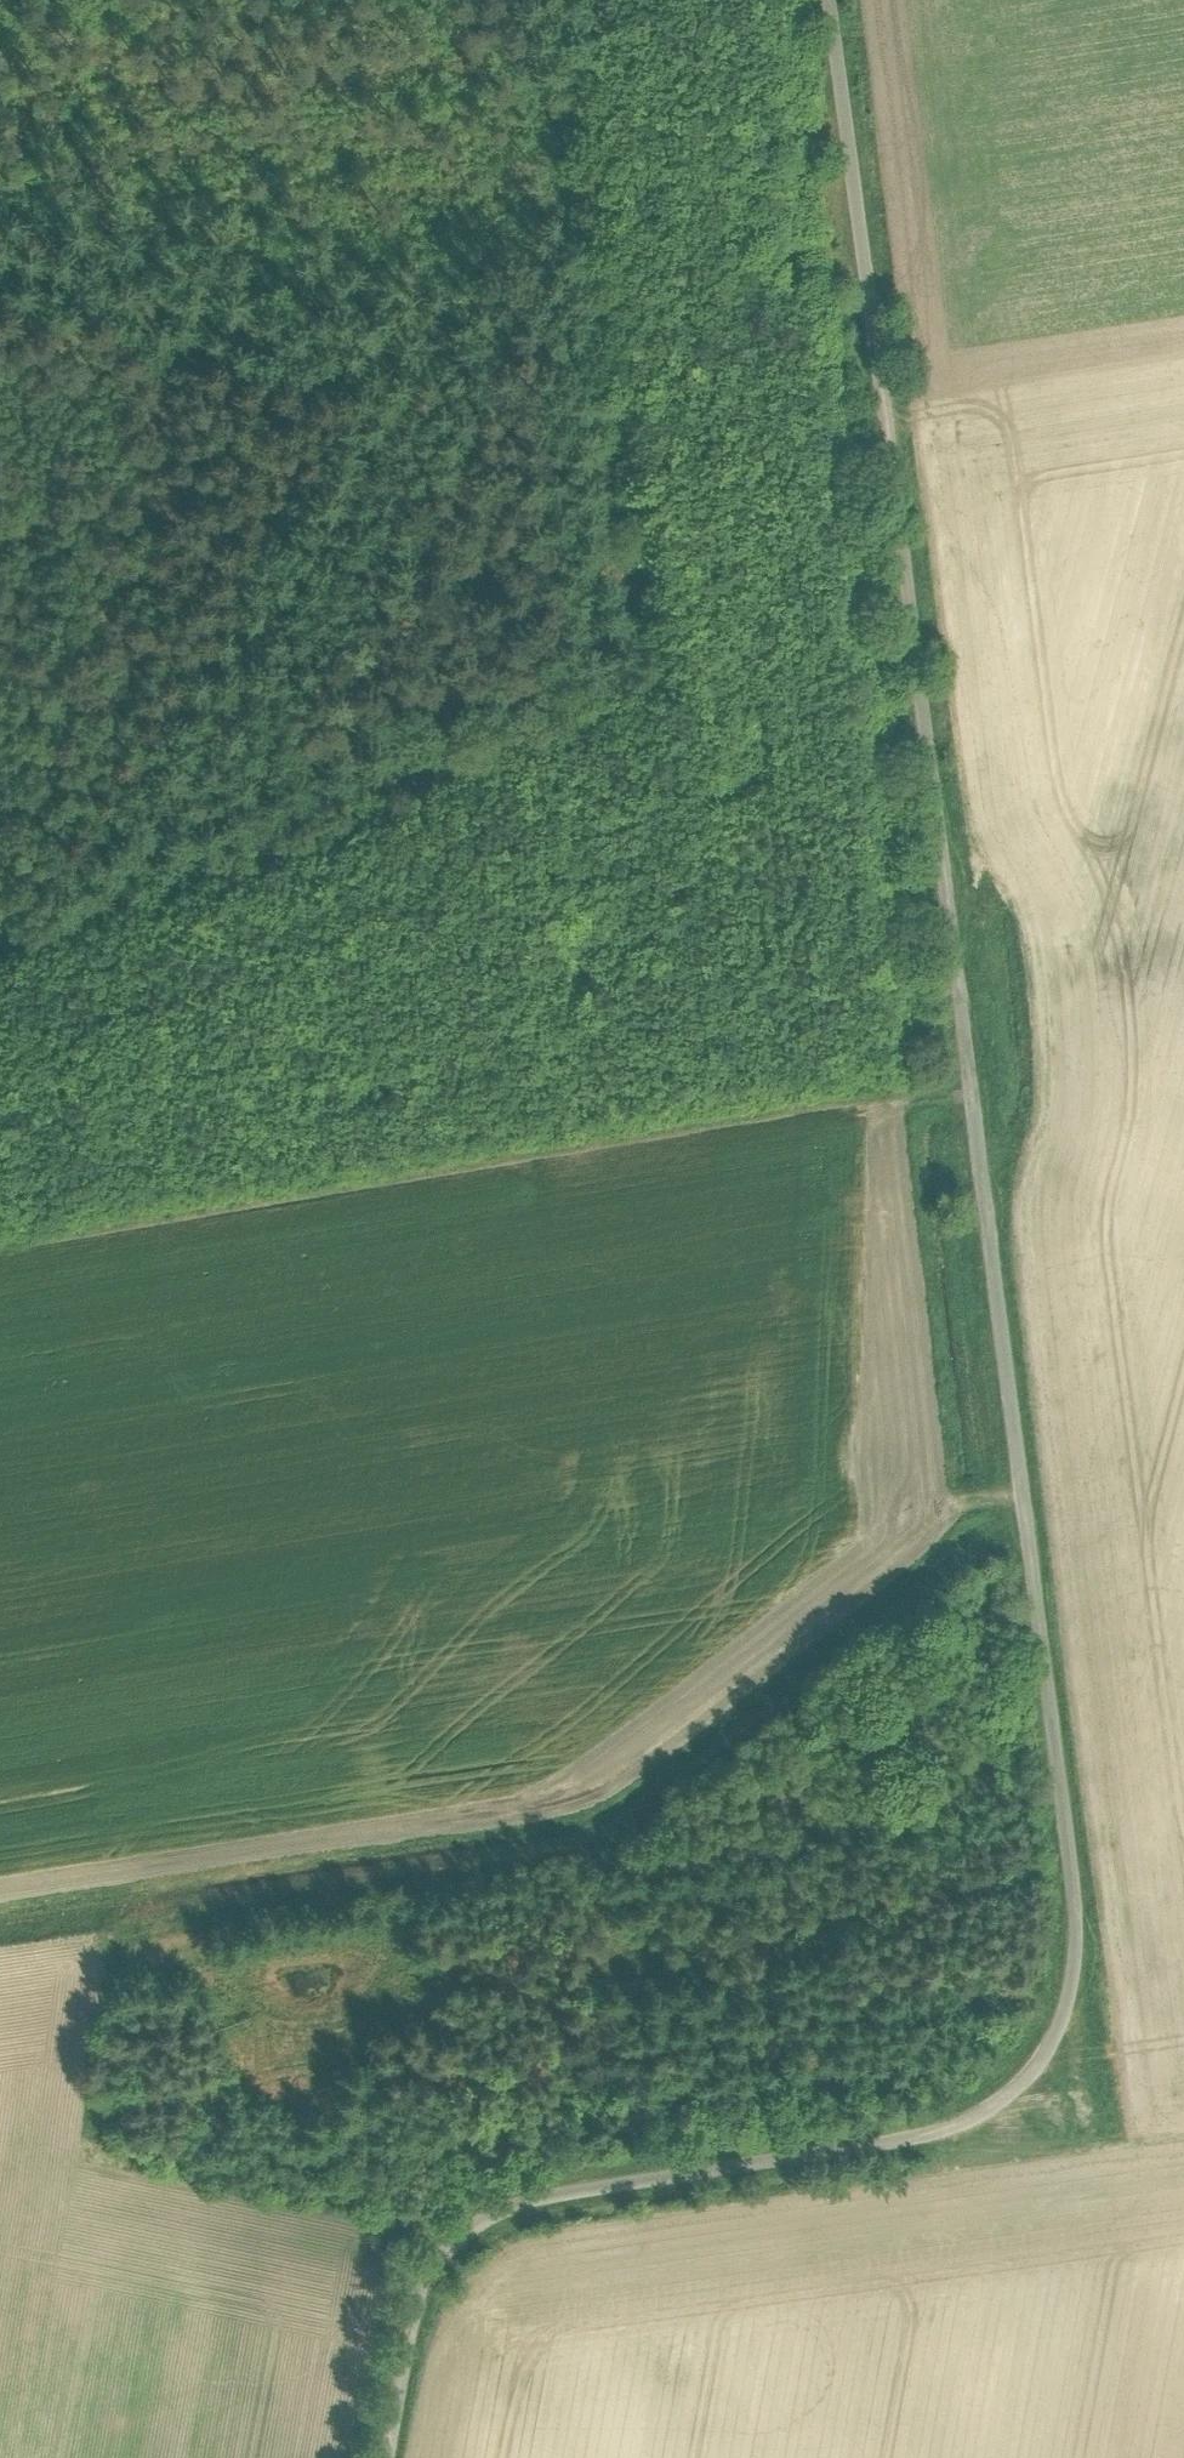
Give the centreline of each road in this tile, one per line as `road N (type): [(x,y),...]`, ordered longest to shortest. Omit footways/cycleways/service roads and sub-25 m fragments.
road 1 (unclassified): [(830,0),(963,1091),(1073,1854),(1072,1997),(1038,2063),(997,2107),(926,2131),(540,2196),(475,2222),(421,2295),(385,2457)]
road 2 (track): [(1020,1490),(979,1504),(586,1805),(0,1896)]

